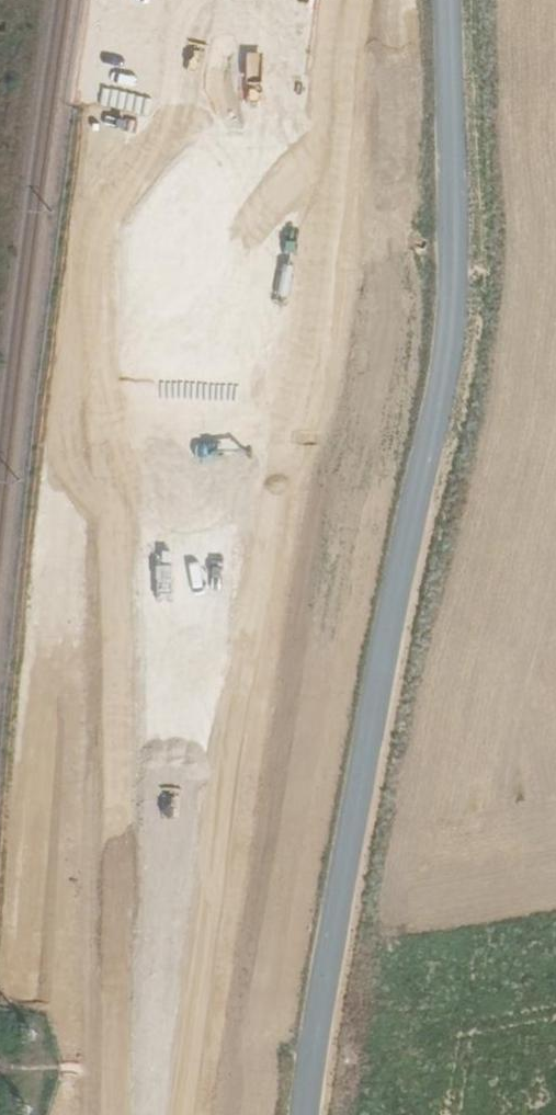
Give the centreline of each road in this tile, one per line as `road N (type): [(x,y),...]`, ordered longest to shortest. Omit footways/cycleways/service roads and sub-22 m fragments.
road 1 (track): [(304,1114),(363,761),(445,370),(453,277),(446,0)]
road 2 (track): [(107,1114),(134,543),(152,338),(205,0)]

